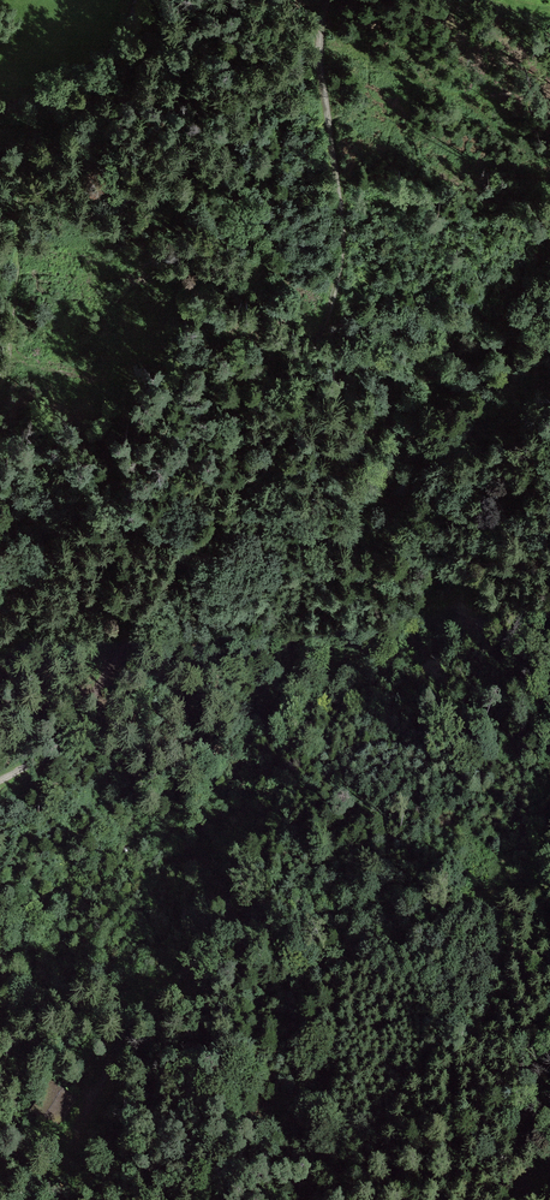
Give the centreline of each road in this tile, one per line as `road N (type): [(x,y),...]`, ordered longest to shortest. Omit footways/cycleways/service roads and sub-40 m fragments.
road 1 (track): [(0,783),(46,756),(91,699),(177,559),(279,442),(300,402),(340,249),(321,63),(327,0)]
road 2 (track): [(549,887),(407,899),(208,941),(161,976),(123,1026),(55,1199)]
road 3 (track): [(0,389),(26,137),(51,90)]
road 4 (track): [(0,111),(66,85),(120,36),(137,0)]

